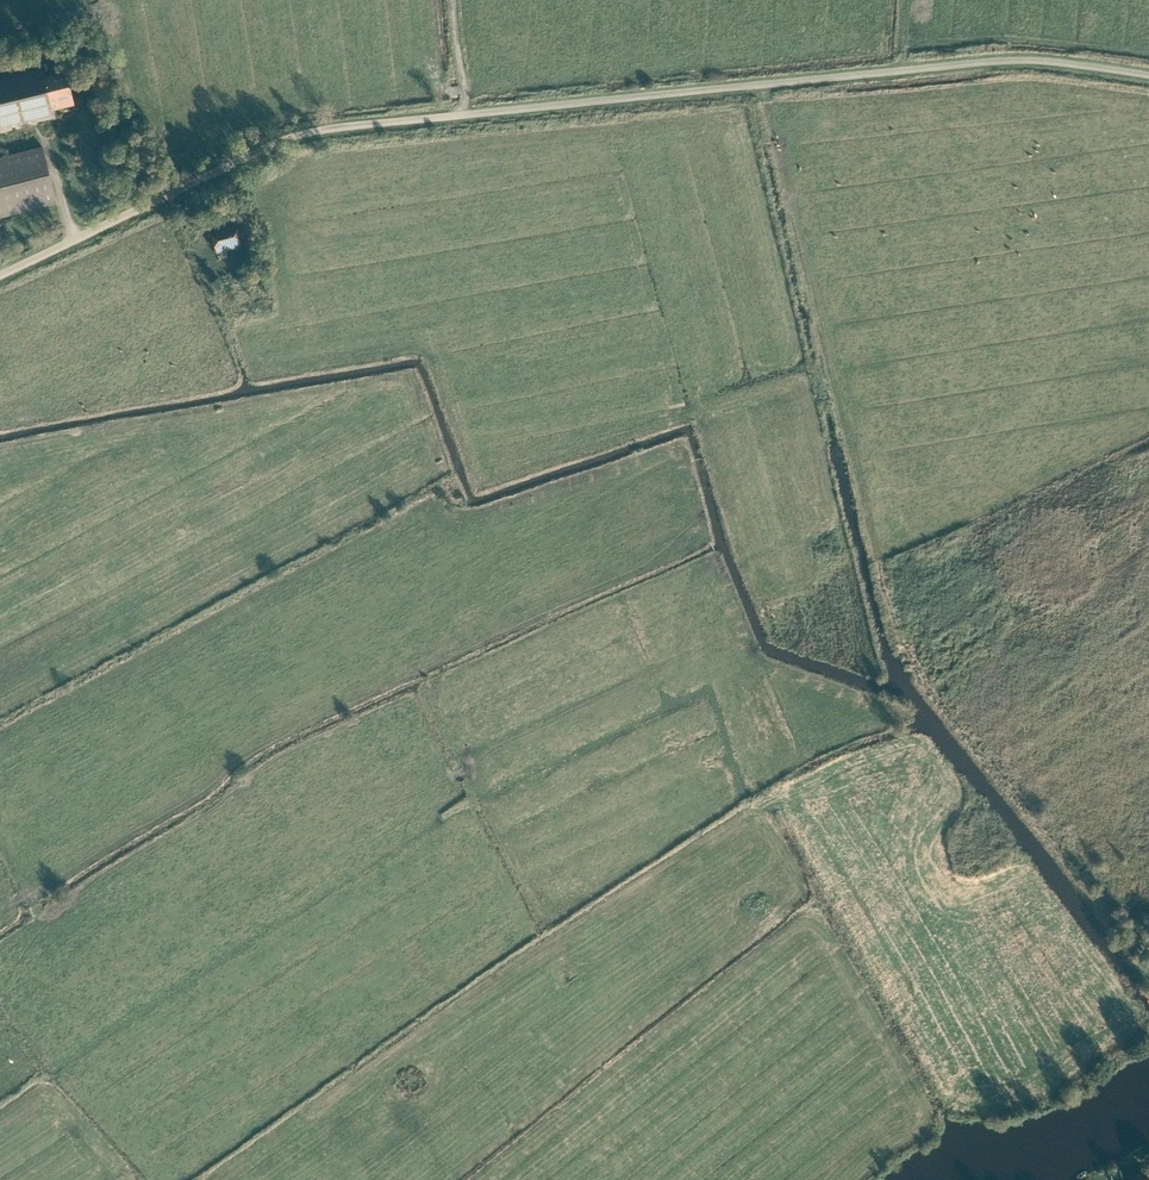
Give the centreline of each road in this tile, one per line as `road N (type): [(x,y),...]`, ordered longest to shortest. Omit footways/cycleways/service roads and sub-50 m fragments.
road 1 (unclassified): [(0,276),(310,132),(1000,62),(1148,78)]

